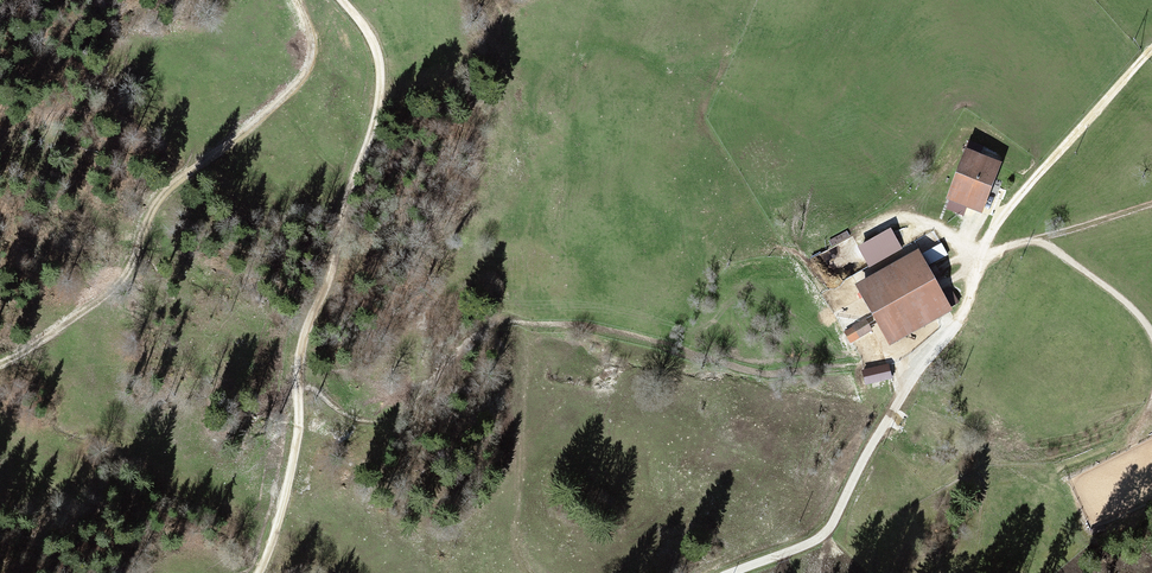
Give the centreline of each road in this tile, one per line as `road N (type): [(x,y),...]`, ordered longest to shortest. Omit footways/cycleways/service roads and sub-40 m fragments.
road 1 (track): [(261,572),(299,432),(302,340),(330,282),(380,95),(369,36),(340,0)]
road 2 (track): [(0,367),(51,343),(90,307),(175,195),(304,81),(317,48),(297,0)]
road 3 (track): [(303,368),(334,409),(371,422),(397,415),(431,390),(483,336),(515,336),(527,358),(515,544),(528,572)]
road 4 (track): [(991,238),(953,330),(876,441),(833,527),(802,550),(743,572)]
road 5 (residential): [(1151,52),(991,238)]
road 6 (track): [(984,259),(1151,209)]

